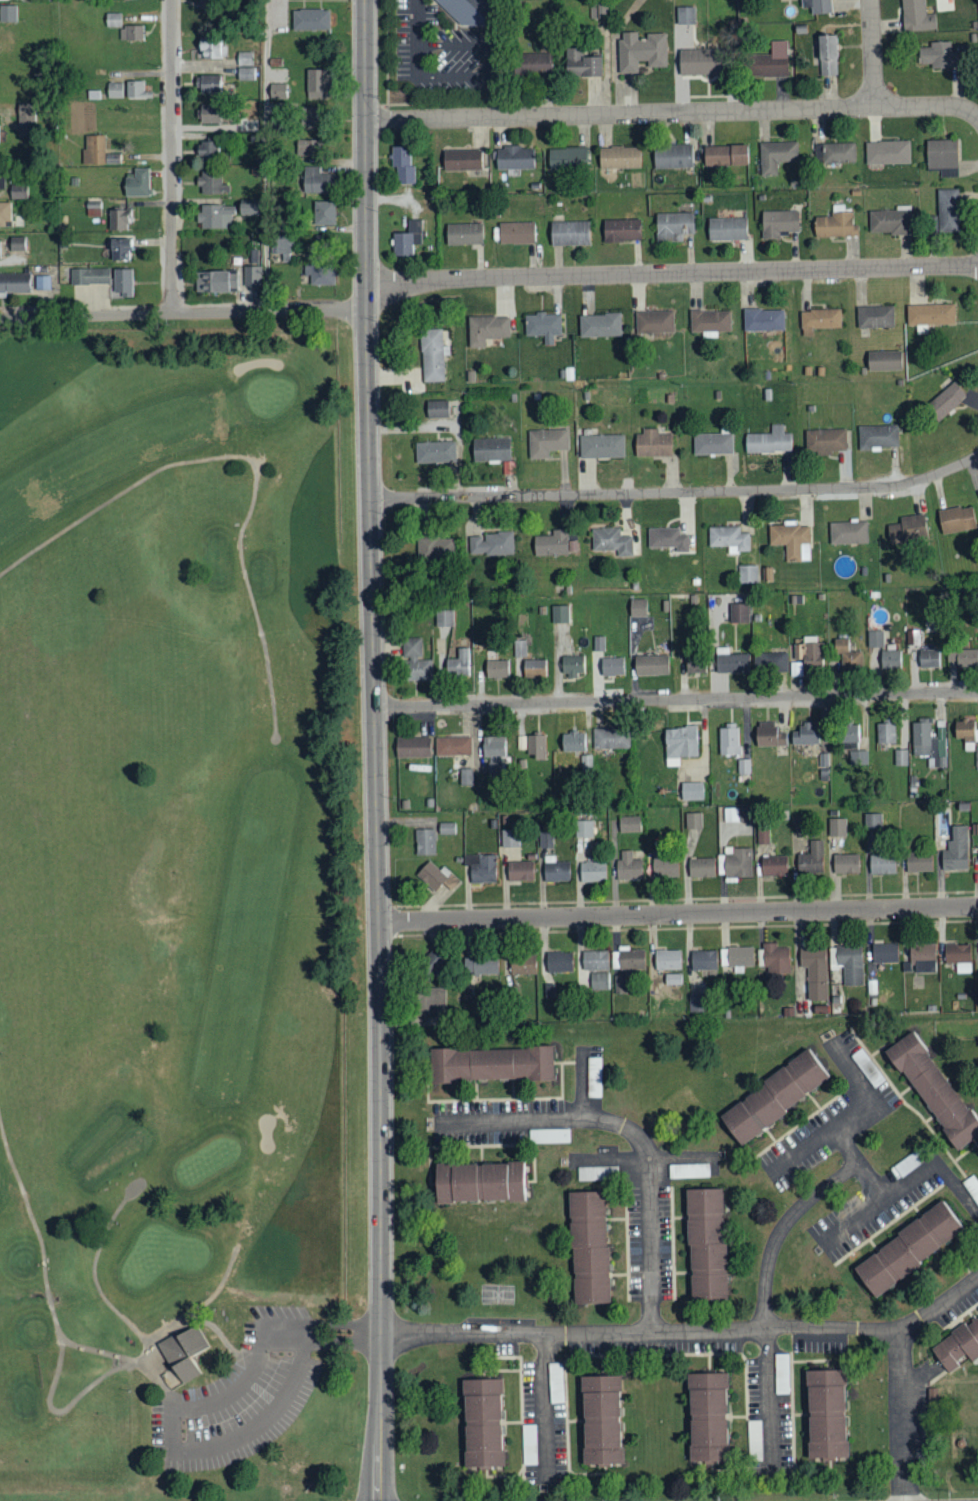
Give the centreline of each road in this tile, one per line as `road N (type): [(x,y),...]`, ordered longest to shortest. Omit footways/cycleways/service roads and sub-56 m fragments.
road 1 (tertiary): [(379,1500),(366,0)]
road 2 (residential): [(977,118),(948,105),(366,121)]
road 3 (residential): [(370,500),(867,487),(936,474),(977,455)]
road 4 (residential): [(381,1332),(900,1329),(977,1276)]
road 5 (residential): [(977,265),(366,280)]
road 6 (residential): [(977,691),(375,707)]
road 7 (residential): [(379,922),(977,906)]
road 8 (residential): [(367,307),(0,317)]
road 9 (residential): [(171,314),(171,0)]
road 10 (residential): [(900,1329),(906,1500)]

